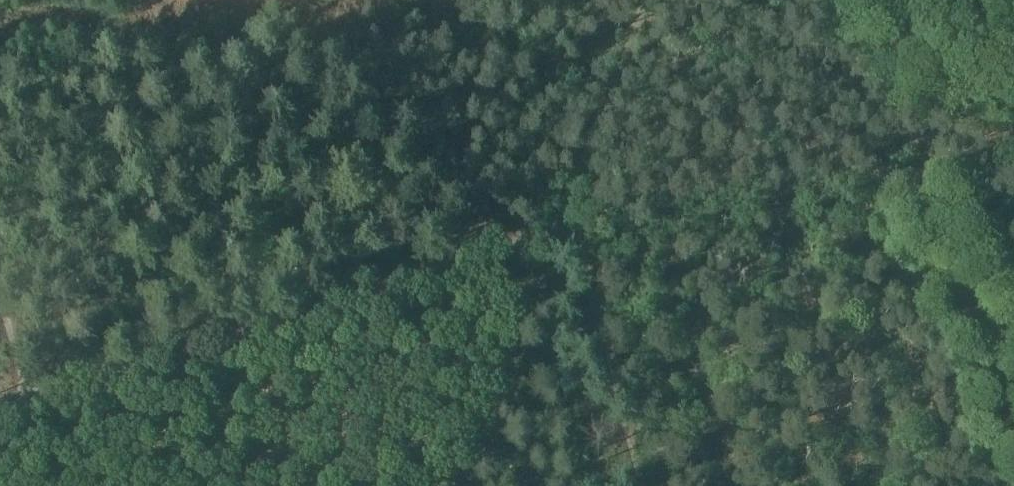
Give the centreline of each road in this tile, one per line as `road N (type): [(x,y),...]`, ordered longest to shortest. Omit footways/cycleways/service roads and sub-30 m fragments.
road 1 (track): [(943,0),(978,175)]

